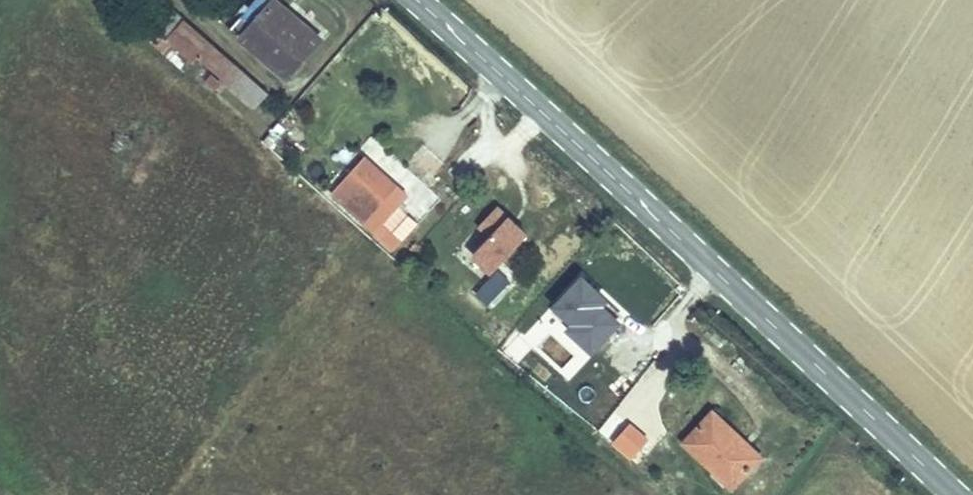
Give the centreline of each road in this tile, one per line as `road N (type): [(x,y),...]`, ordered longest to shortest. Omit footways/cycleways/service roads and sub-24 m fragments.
road 1 (secondary): [(414,0),(694,246),(956,494)]

